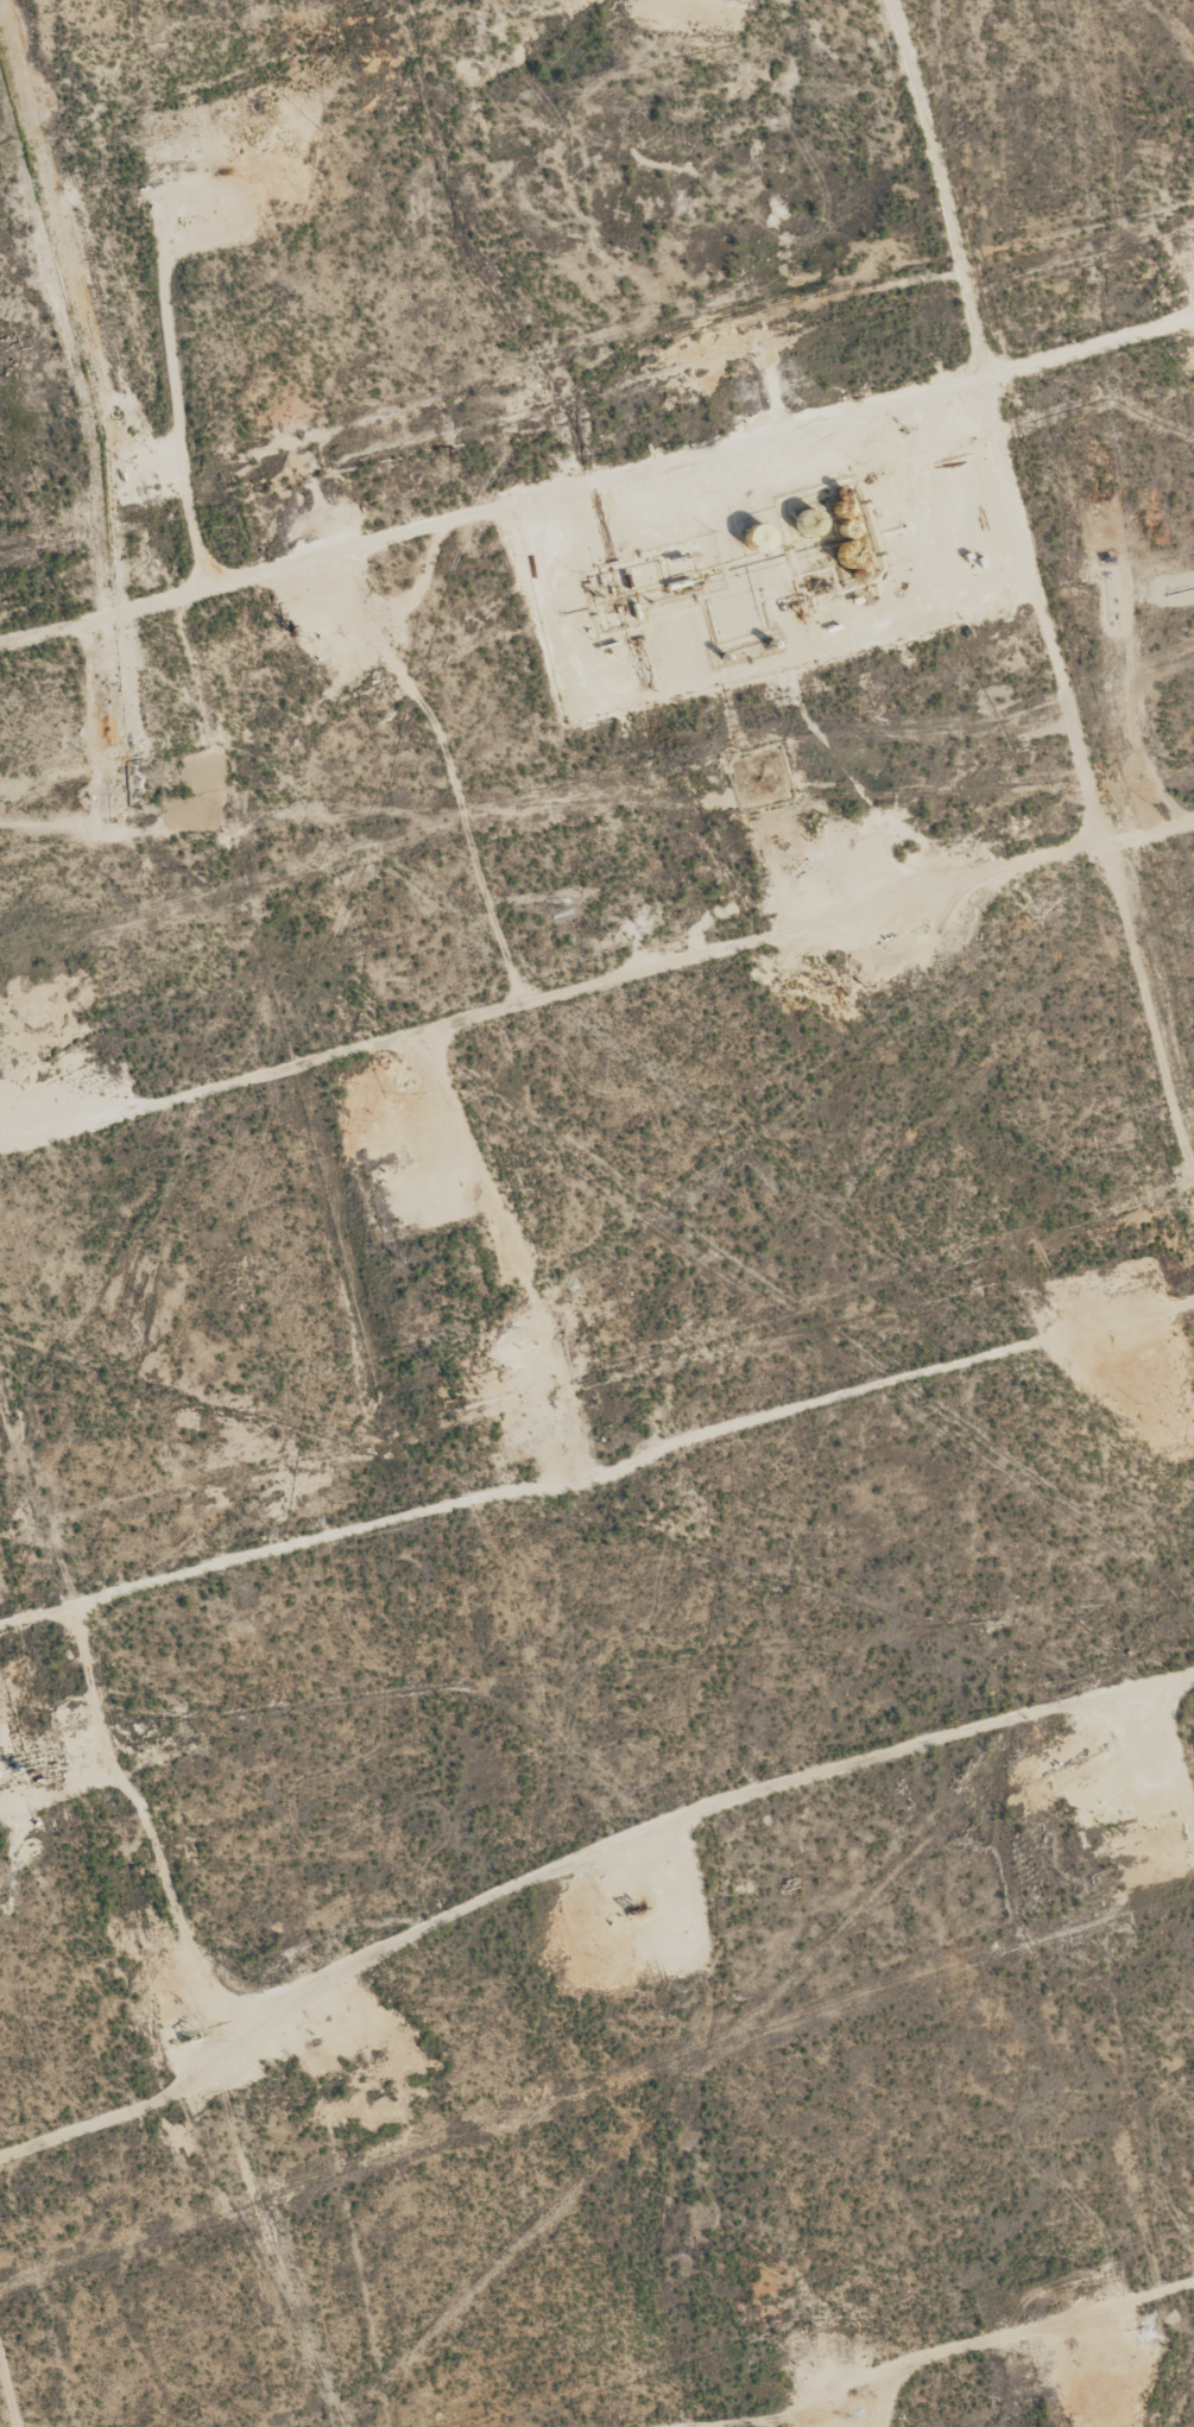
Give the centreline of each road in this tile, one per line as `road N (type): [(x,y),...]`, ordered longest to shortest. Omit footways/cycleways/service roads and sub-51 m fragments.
road 1 (track): [(893,0),(1193,1179)]
road 2 (track): [(0,1118),(358,1009)]

